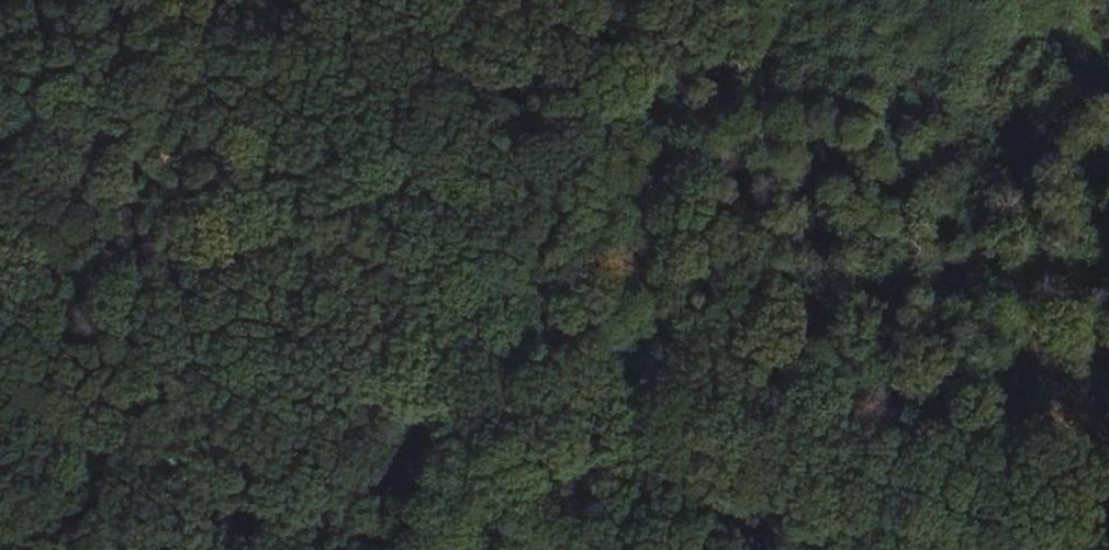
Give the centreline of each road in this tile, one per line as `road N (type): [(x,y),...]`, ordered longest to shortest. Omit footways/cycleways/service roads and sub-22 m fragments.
road 1 (track): [(521,395),(1108,522)]
road 2 (track): [(521,395),(760,0)]
road 3 (track): [(431,549),(521,395)]
road 4 (track): [(521,395),(551,549)]

